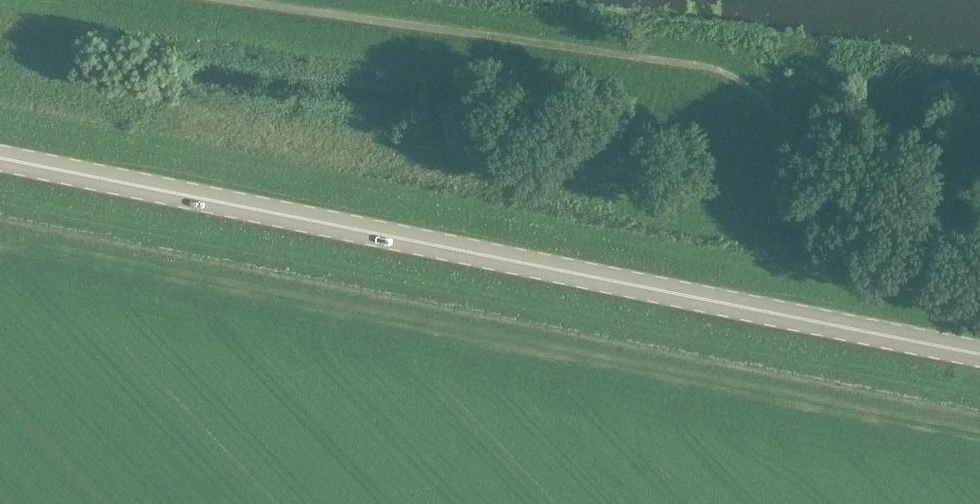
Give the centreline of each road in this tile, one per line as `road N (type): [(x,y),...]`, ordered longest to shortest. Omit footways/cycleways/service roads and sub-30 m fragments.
road 1 (secondary): [(979,353),(0,155)]

